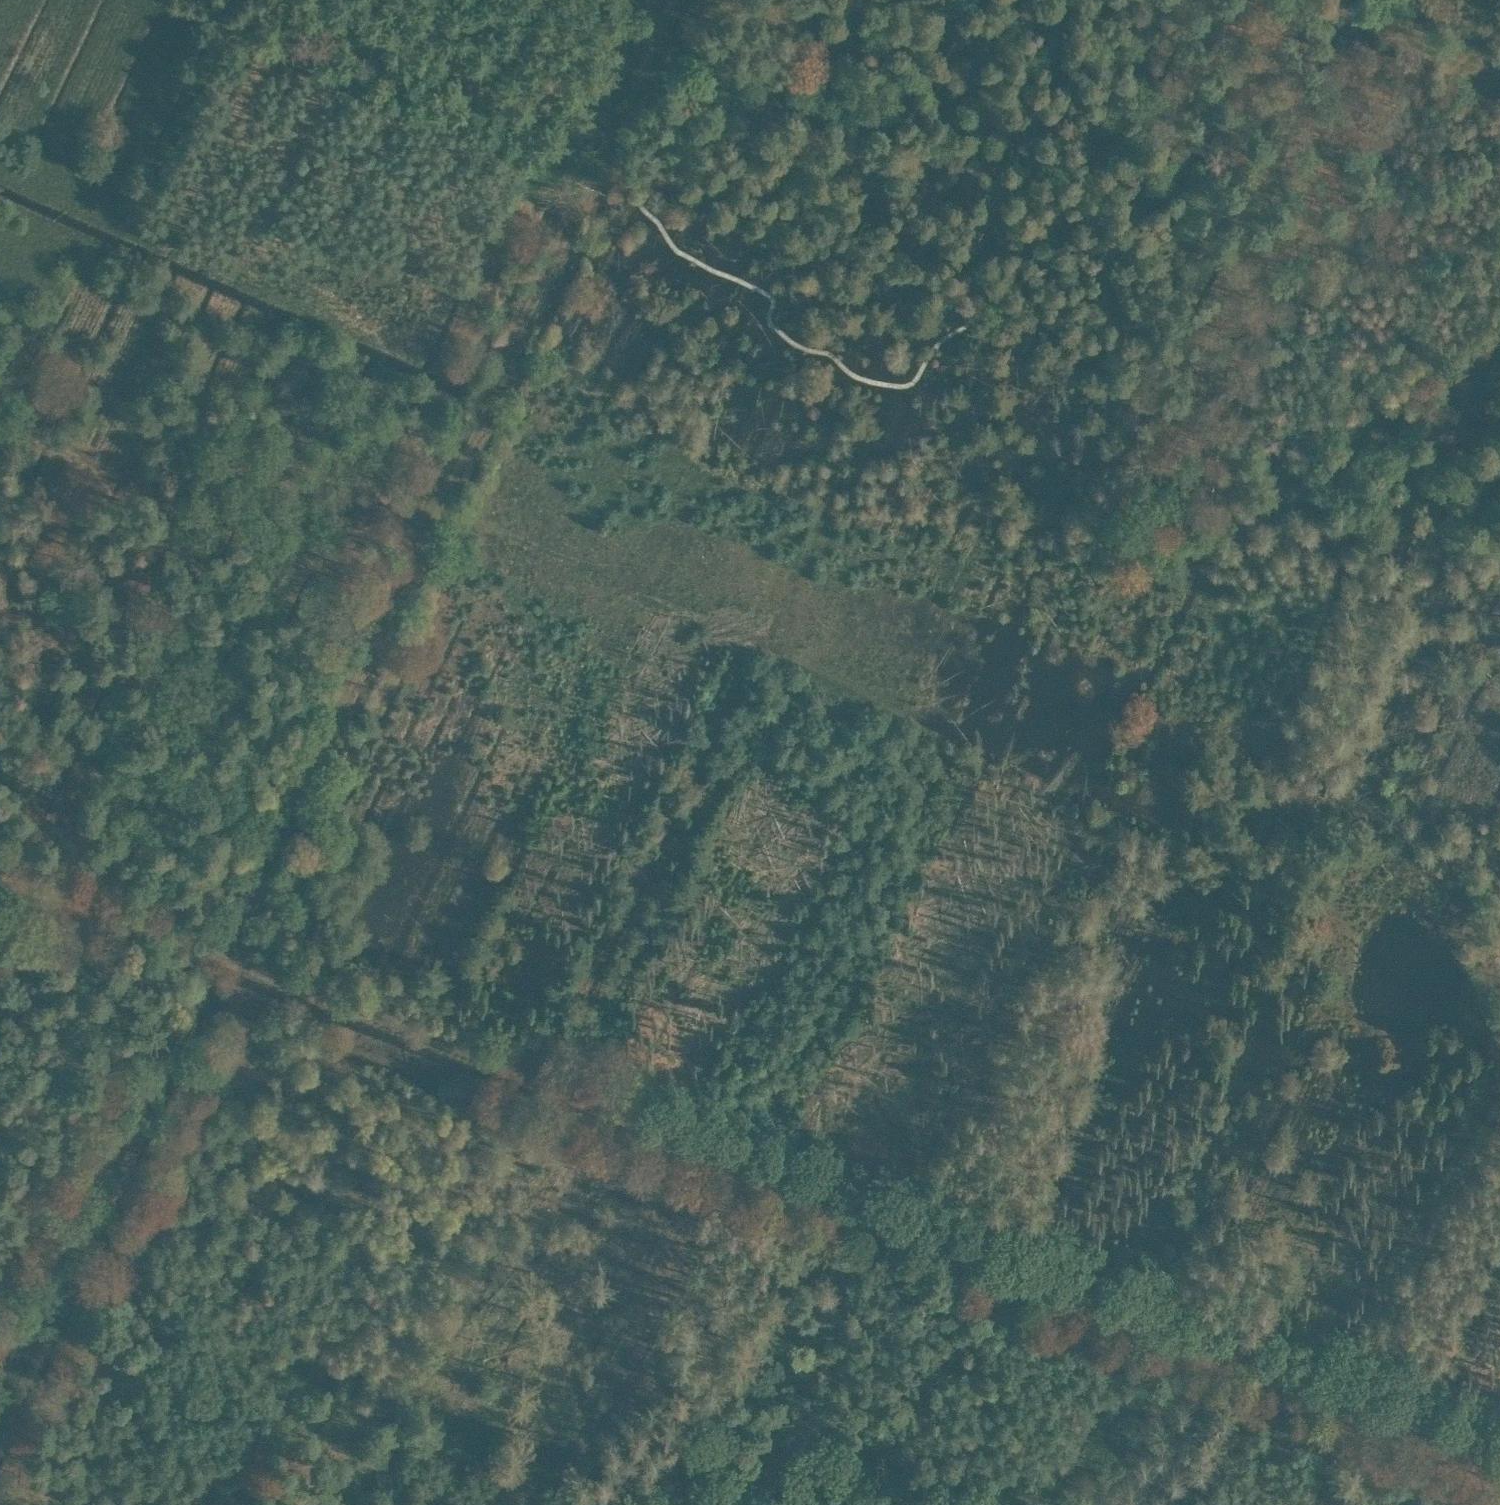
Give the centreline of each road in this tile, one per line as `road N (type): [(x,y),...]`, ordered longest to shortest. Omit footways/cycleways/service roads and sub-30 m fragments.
road 1 (track): [(679,0),(340,719)]
road 2 (track): [(1334,0),(1465,57)]

